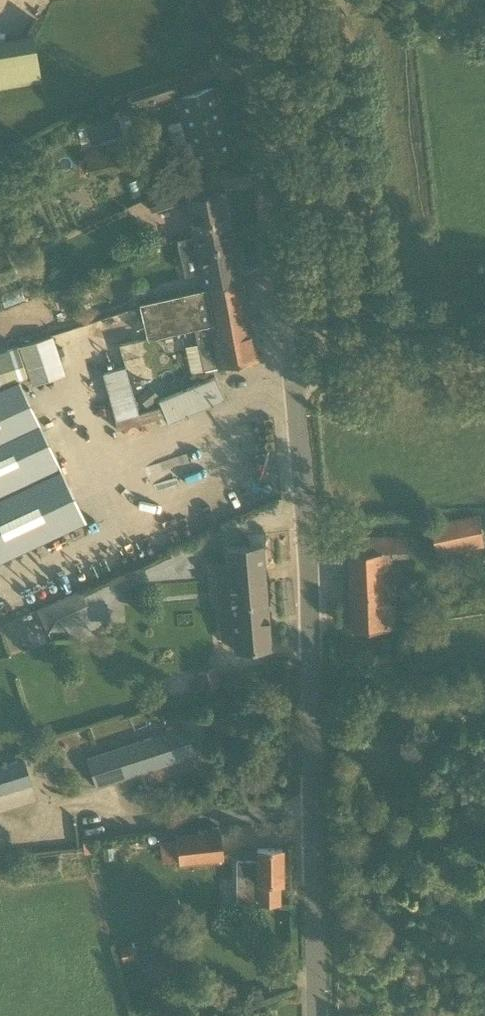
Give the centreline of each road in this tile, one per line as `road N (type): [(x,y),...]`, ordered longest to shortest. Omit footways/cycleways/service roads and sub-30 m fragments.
road 1 (unclassified): [(318,1015),(309,560),(295,375)]
road 2 (unclassified): [(295,375),(254,0)]
road 3 (unclassified): [(295,375),(484,363)]

